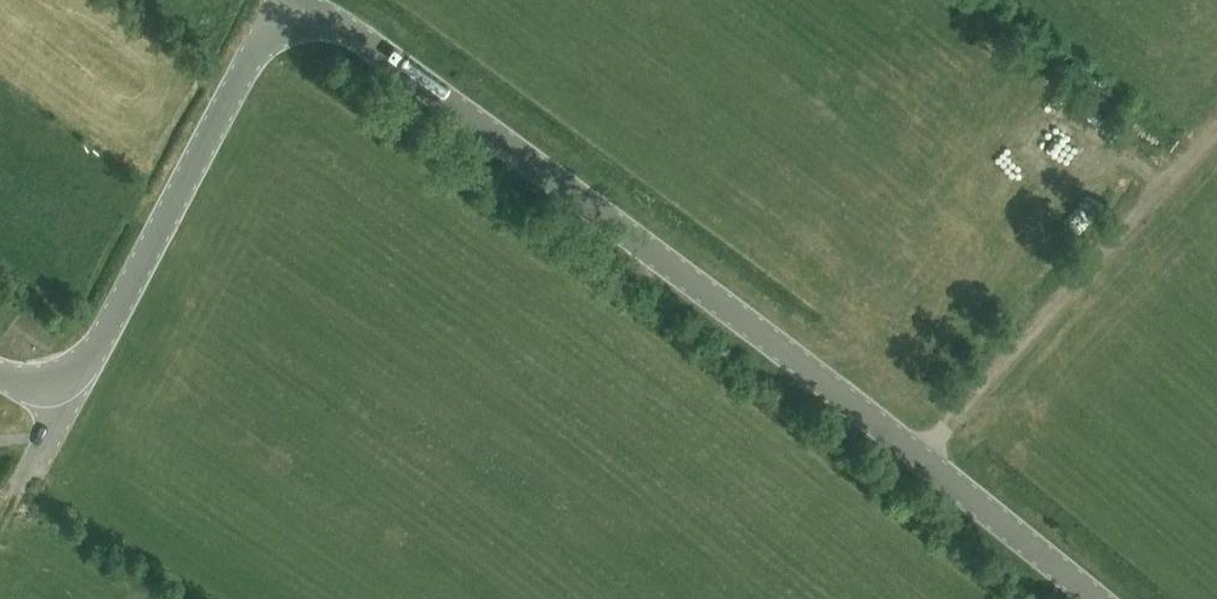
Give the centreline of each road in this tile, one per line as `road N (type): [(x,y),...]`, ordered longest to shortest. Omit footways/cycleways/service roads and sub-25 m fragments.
road 1 (unclassified): [(1092,598),(921,454),(305,0)]
road 2 (unclassified): [(287,0),(88,362),(47,383),(0,375)]
road 3 (track): [(921,454),(1216,133)]

